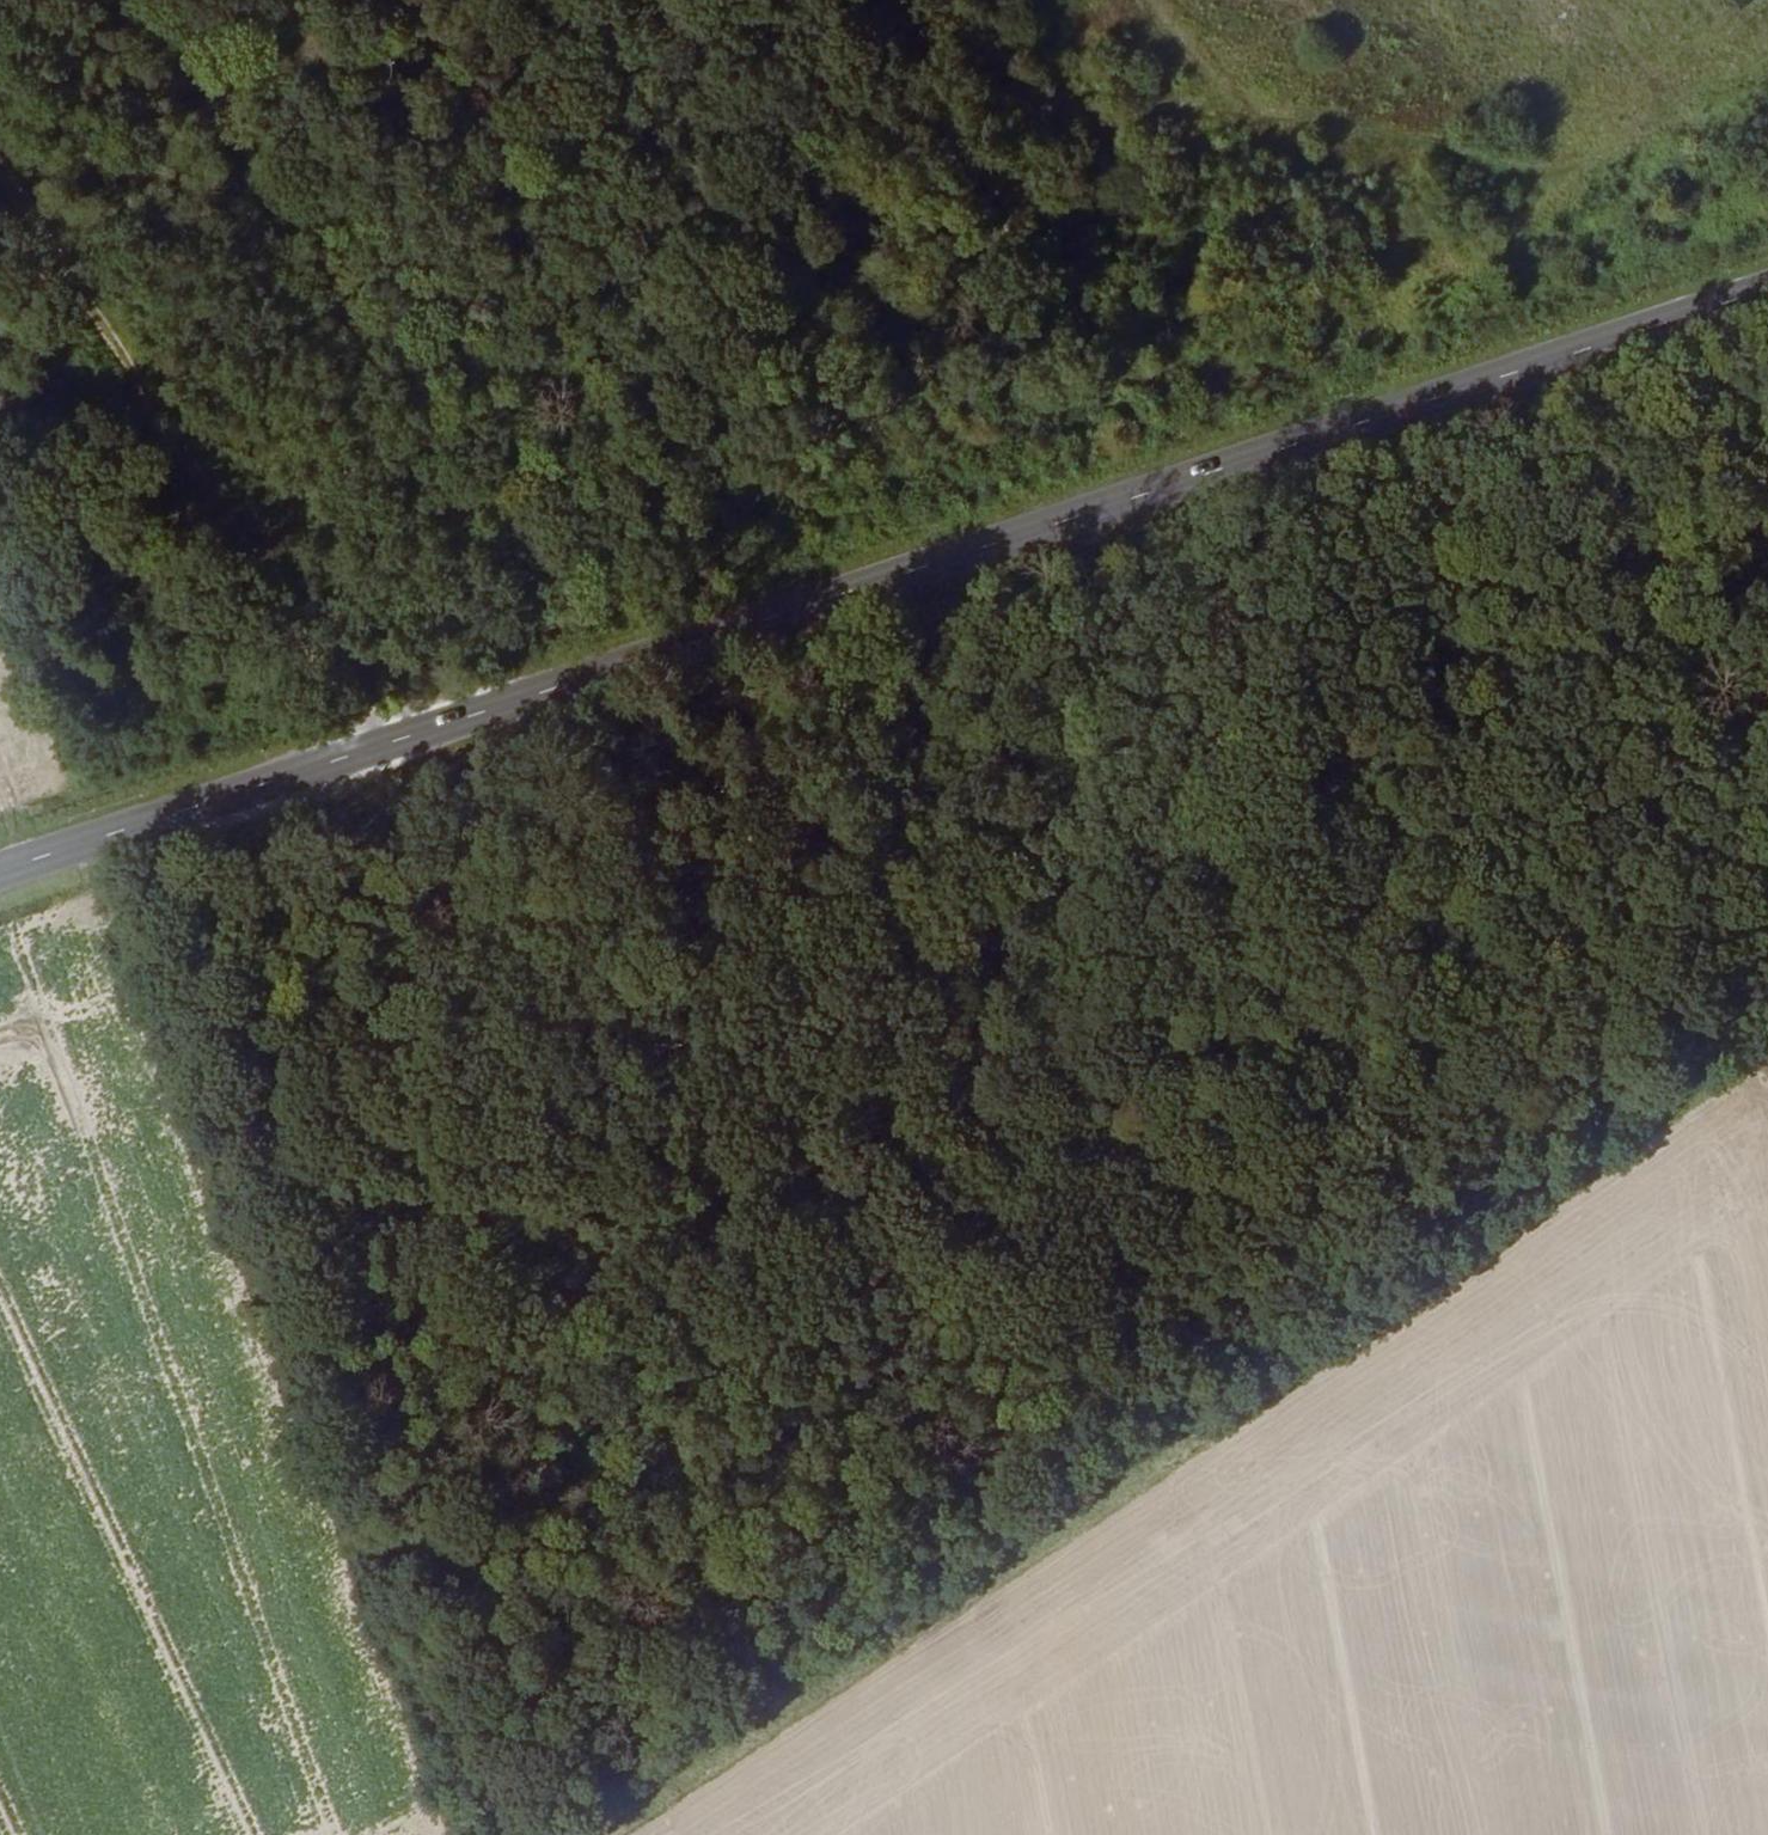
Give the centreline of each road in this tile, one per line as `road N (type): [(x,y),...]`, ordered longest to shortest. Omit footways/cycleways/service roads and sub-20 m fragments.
road 1 (primary): [(1767,295),(0,879)]
road 2 (track): [(362,760),(0,155)]

